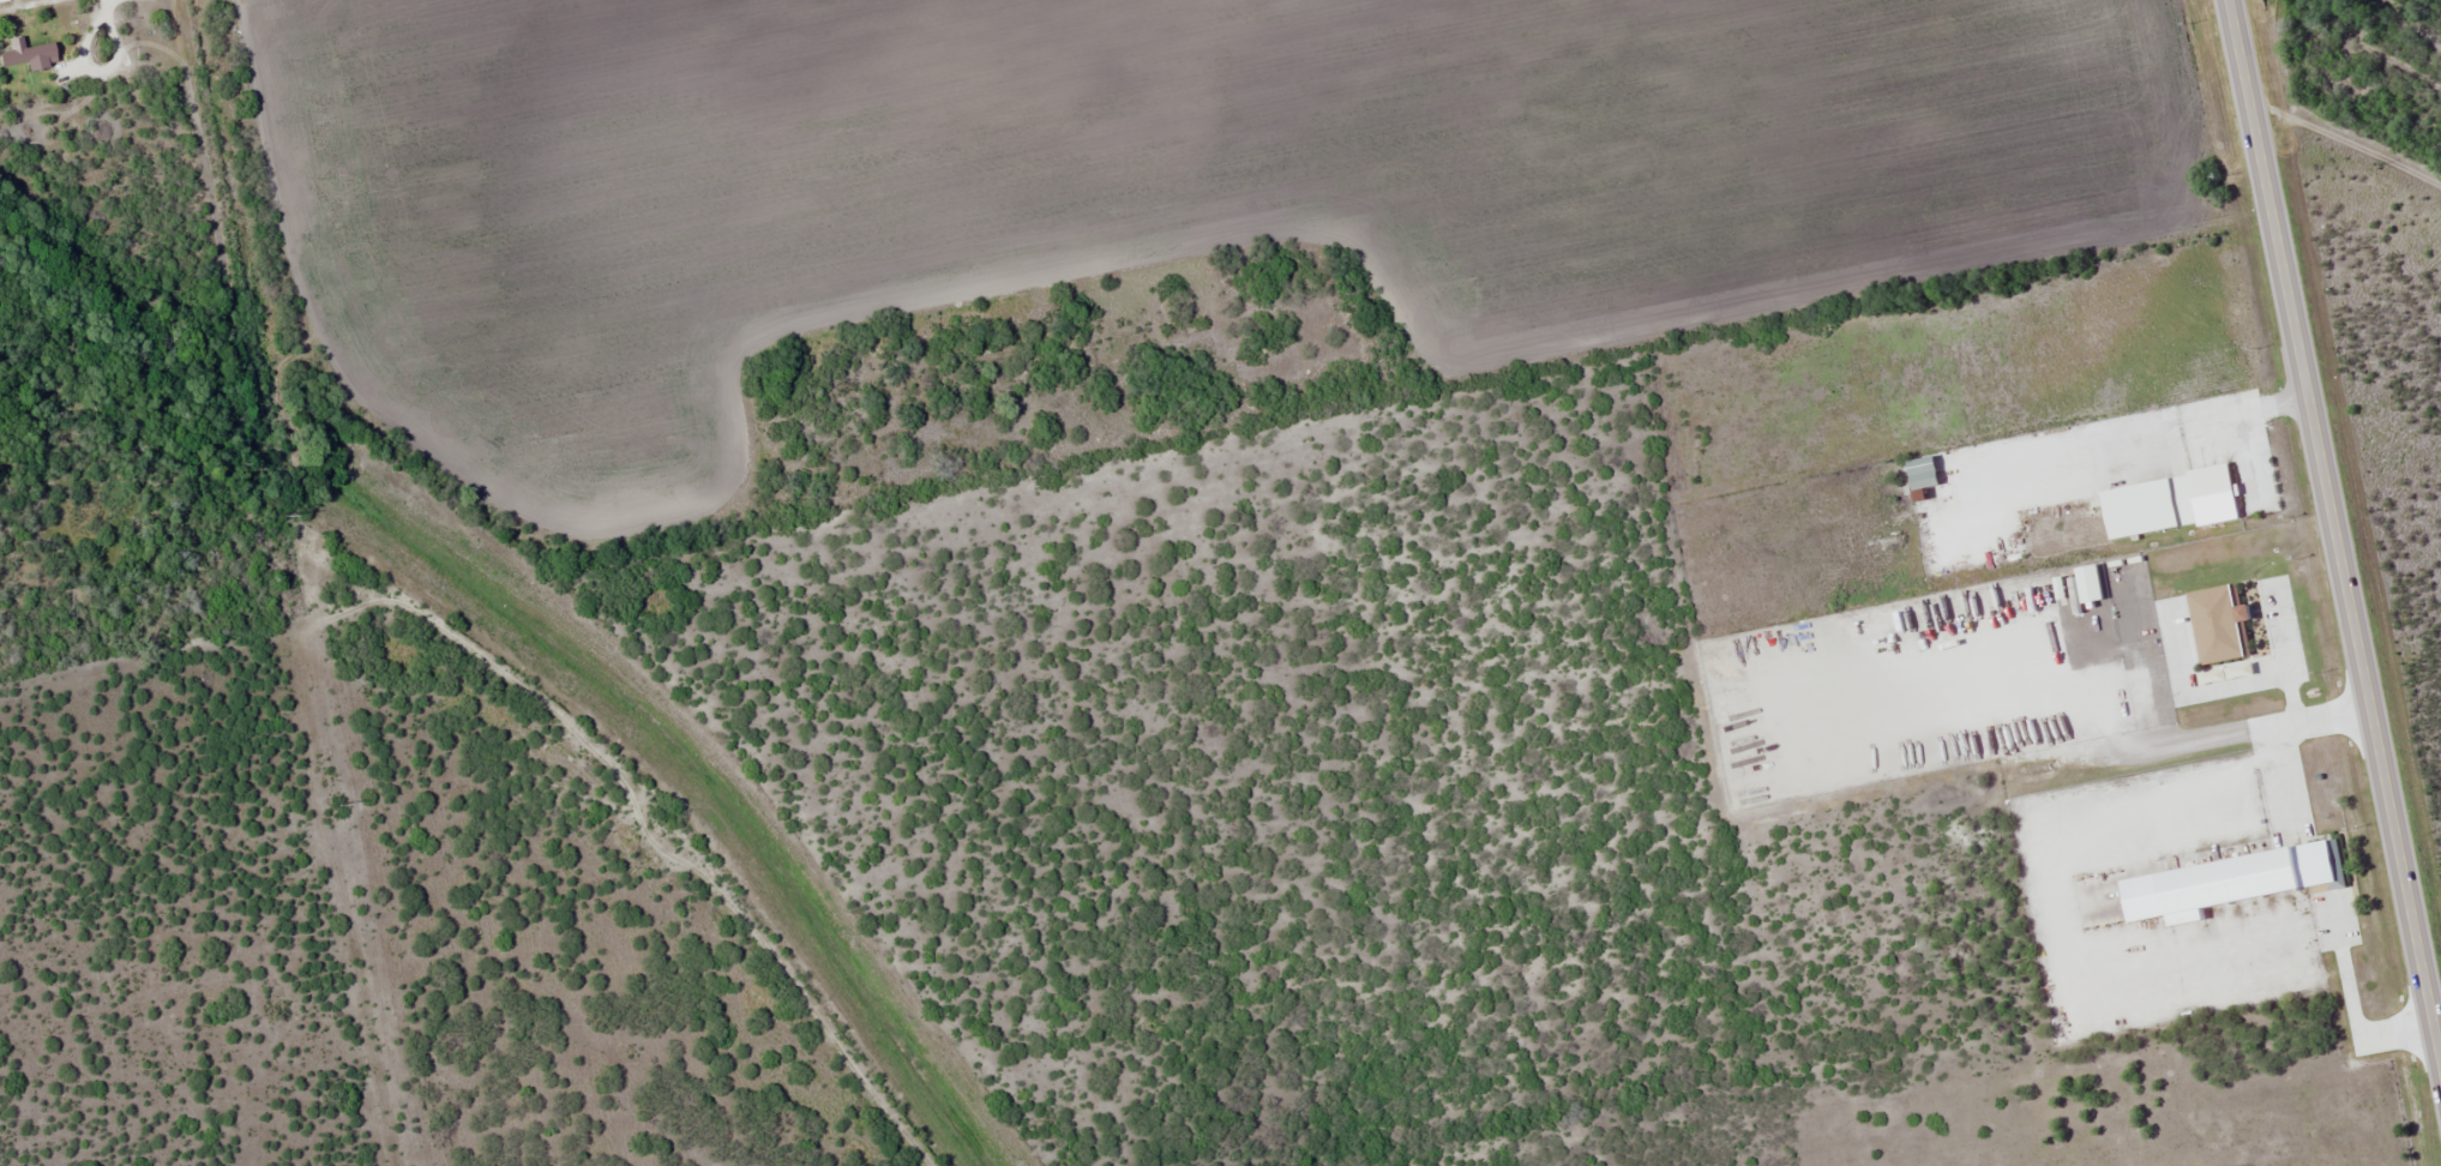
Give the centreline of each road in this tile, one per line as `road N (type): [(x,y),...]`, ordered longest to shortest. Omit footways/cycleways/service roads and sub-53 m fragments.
road 1 (secondary): [(2229,0),(2440,1064)]

